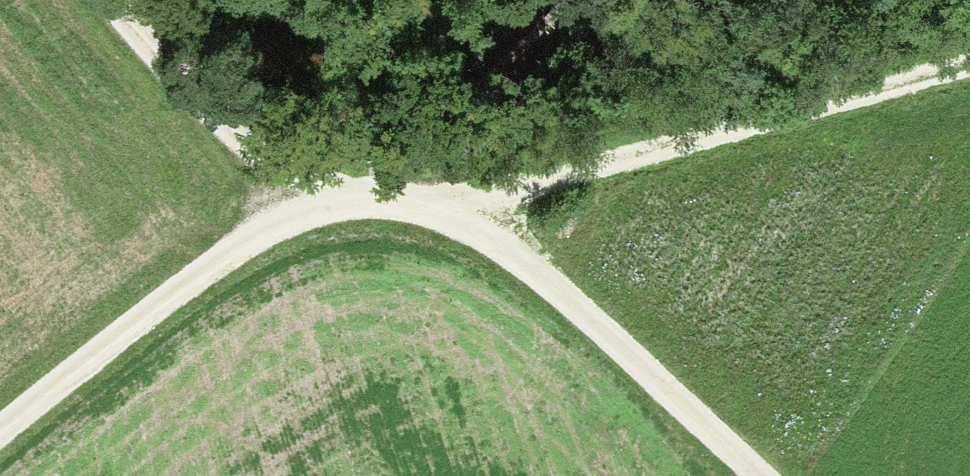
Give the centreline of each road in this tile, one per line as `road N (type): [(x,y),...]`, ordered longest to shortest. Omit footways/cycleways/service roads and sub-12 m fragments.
road 1 (track): [(0,430),(124,331),(308,202),(439,206),(969,63)]
road 2 (track): [(439,206),(561,293),(755,475)]
road 3 (track): [(109,0),(308,202)]

